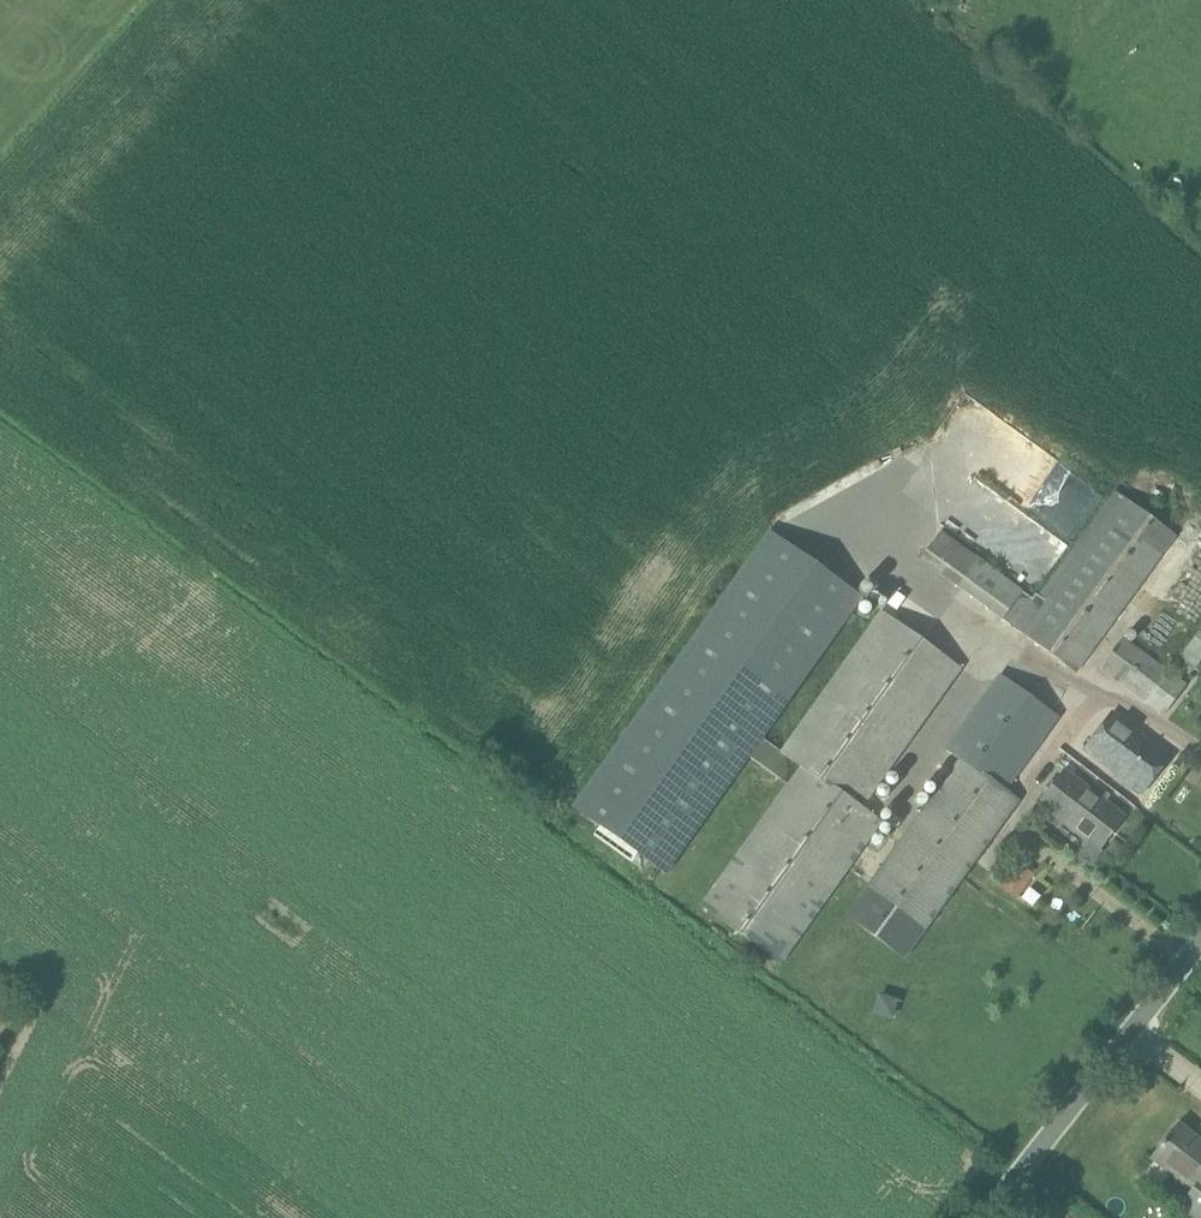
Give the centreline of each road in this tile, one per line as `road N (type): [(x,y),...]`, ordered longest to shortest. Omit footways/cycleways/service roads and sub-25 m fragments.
road 1 (unclassified): [(988,1217),(1200,945)]

